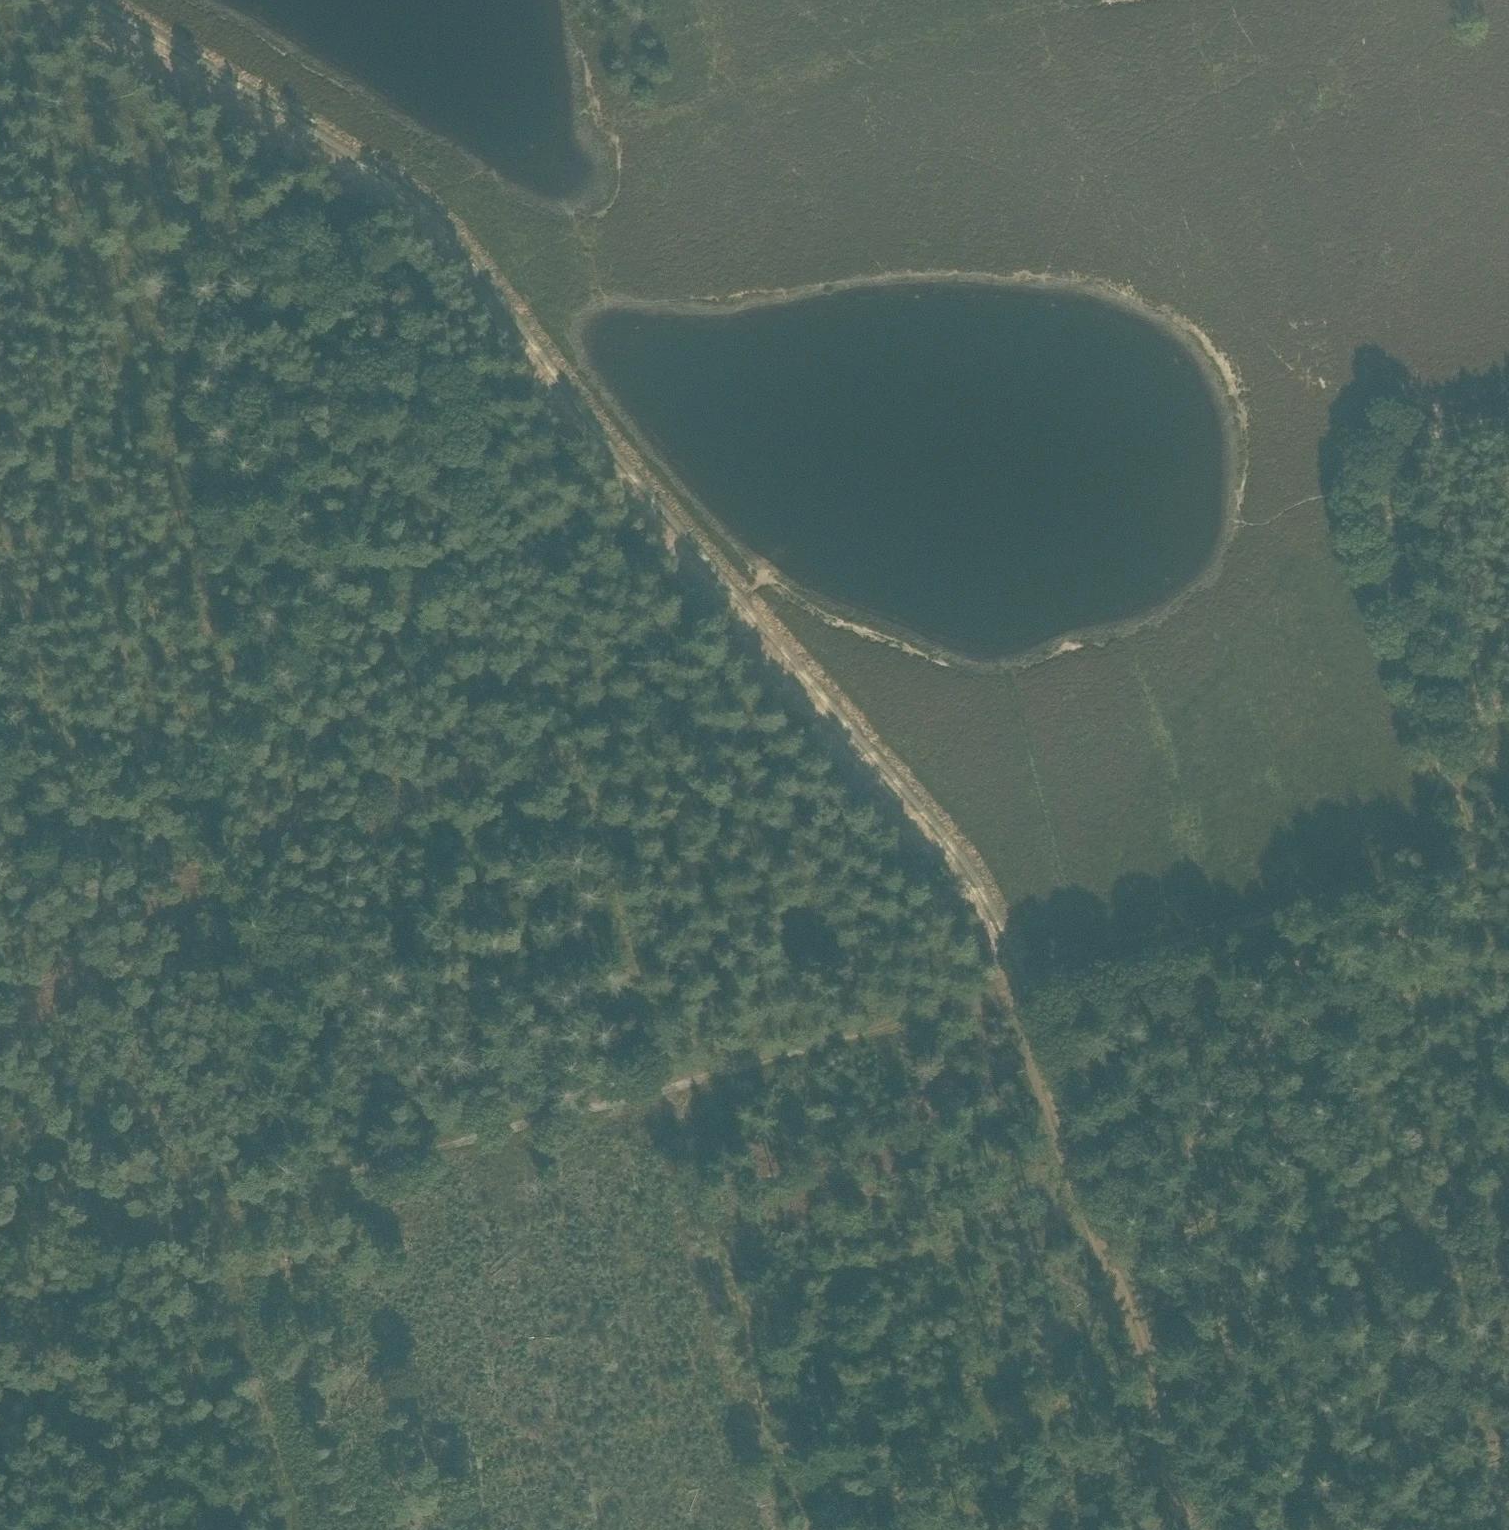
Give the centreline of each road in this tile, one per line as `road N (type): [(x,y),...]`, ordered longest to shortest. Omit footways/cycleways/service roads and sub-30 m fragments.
road 1 (track): [(1399,880),(1023,988)]

